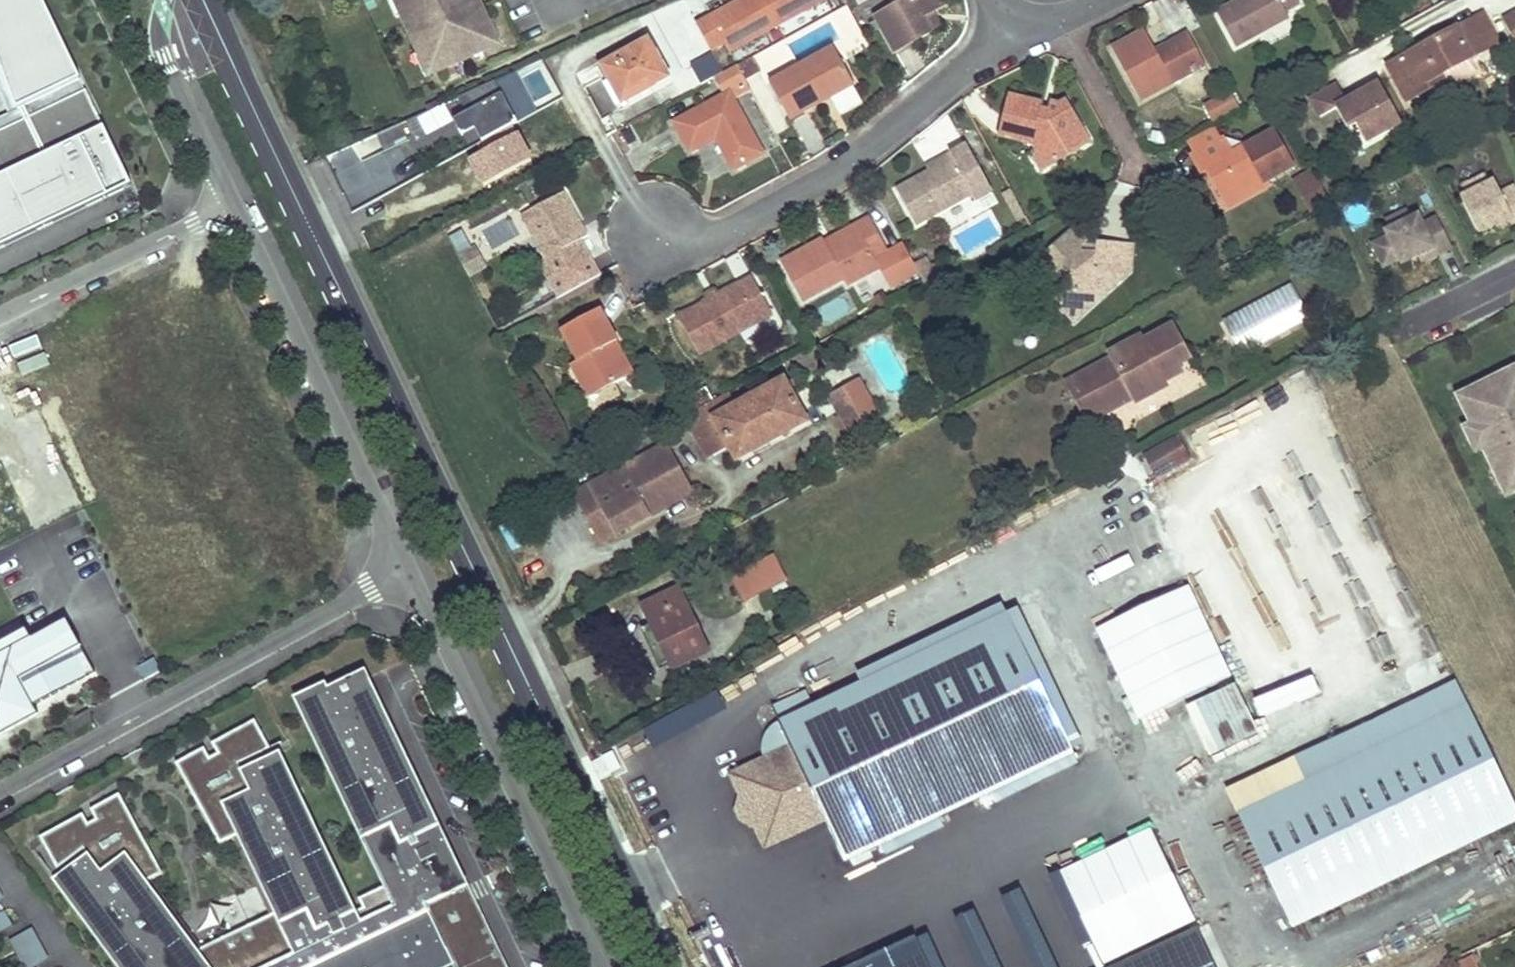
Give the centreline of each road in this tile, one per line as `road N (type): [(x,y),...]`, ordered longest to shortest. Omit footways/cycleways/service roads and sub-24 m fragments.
road 1 (secondary): [(204,0),(661,966)]
road 2 (residential): [(619,270),(656,234),(722,234),(842,169),(1013,31)]
road 3 (residential): [(410,566),(0,792)]
road 4 (unclassified): [(410,566),(599,966)]
road 5 (unclassified): [(235,208),(410,566)]
road 6 (residential): [(0,317),(235,208)]
road 7 (unclassified): [(165,0),(160,27),(172,75),(235,208)]
road 8 (residential): [(1394,330),(1514,272)]

